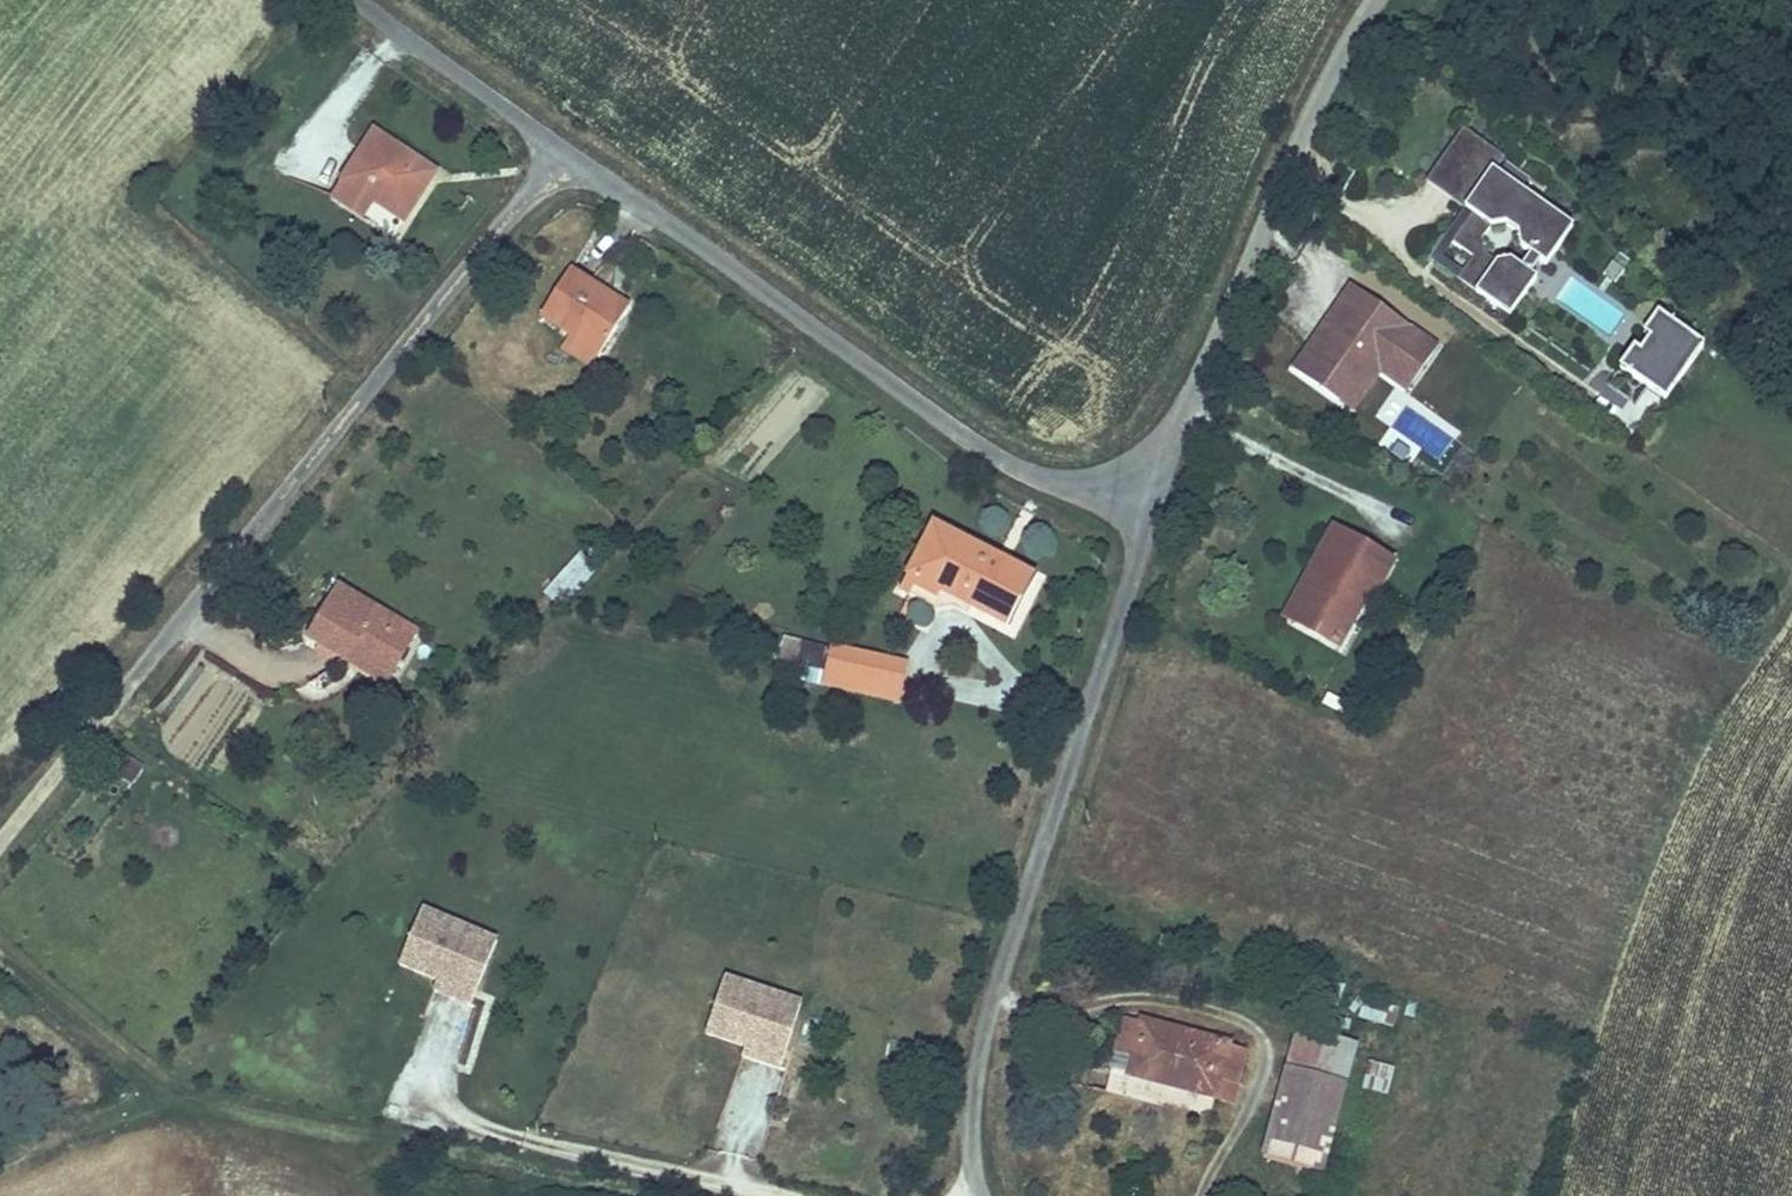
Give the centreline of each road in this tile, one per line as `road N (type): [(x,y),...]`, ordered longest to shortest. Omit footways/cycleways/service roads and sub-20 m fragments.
road 1 (unclassified): [(0,846),(564,152)]
road 2 (unclassified): [(980,1195),(971,1128),(981,1041),(1150,503)]
road 3 (unclassified): [(564,152),(978,447),(1061,487),(1150,503)]
road 4 (unclassified): [(1150,503),(1302,126),(1375,0)]
road 5 (unclassified): [(351,0),(564,152)]
road 6 (track): [(0,966),(153,1091)]

